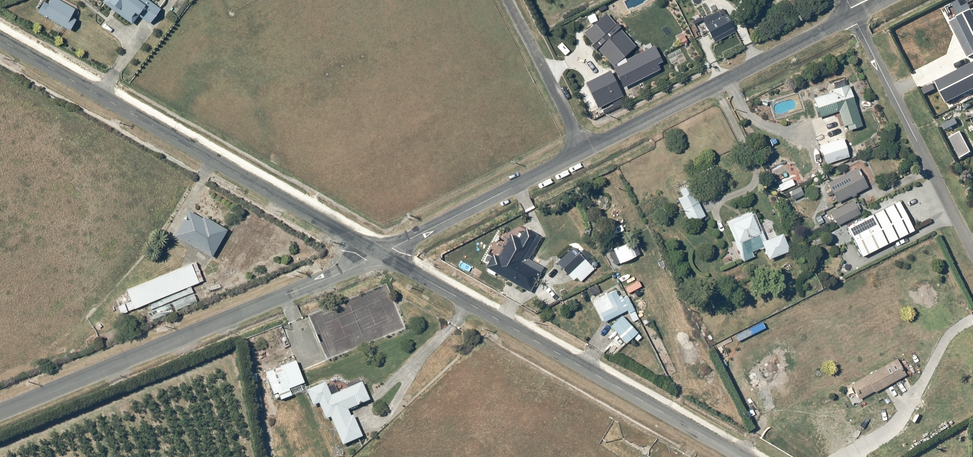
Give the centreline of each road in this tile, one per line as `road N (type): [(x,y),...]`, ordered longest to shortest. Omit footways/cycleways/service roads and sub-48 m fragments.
road 1 (tertiary): [(0,40),(380,254)]
road 2 (tertiary): [(380,254),(741,456)]
road 3 (unclassified): [(0,413),(380,254)]
road 4 (residential): [(584,151),(856,16)]
road 5 (residential): [(856,16),(972,252)]
road 6 (residential): [(380,254),(584,151)]
road 7 (residential): [(507,0),(584,151)]

